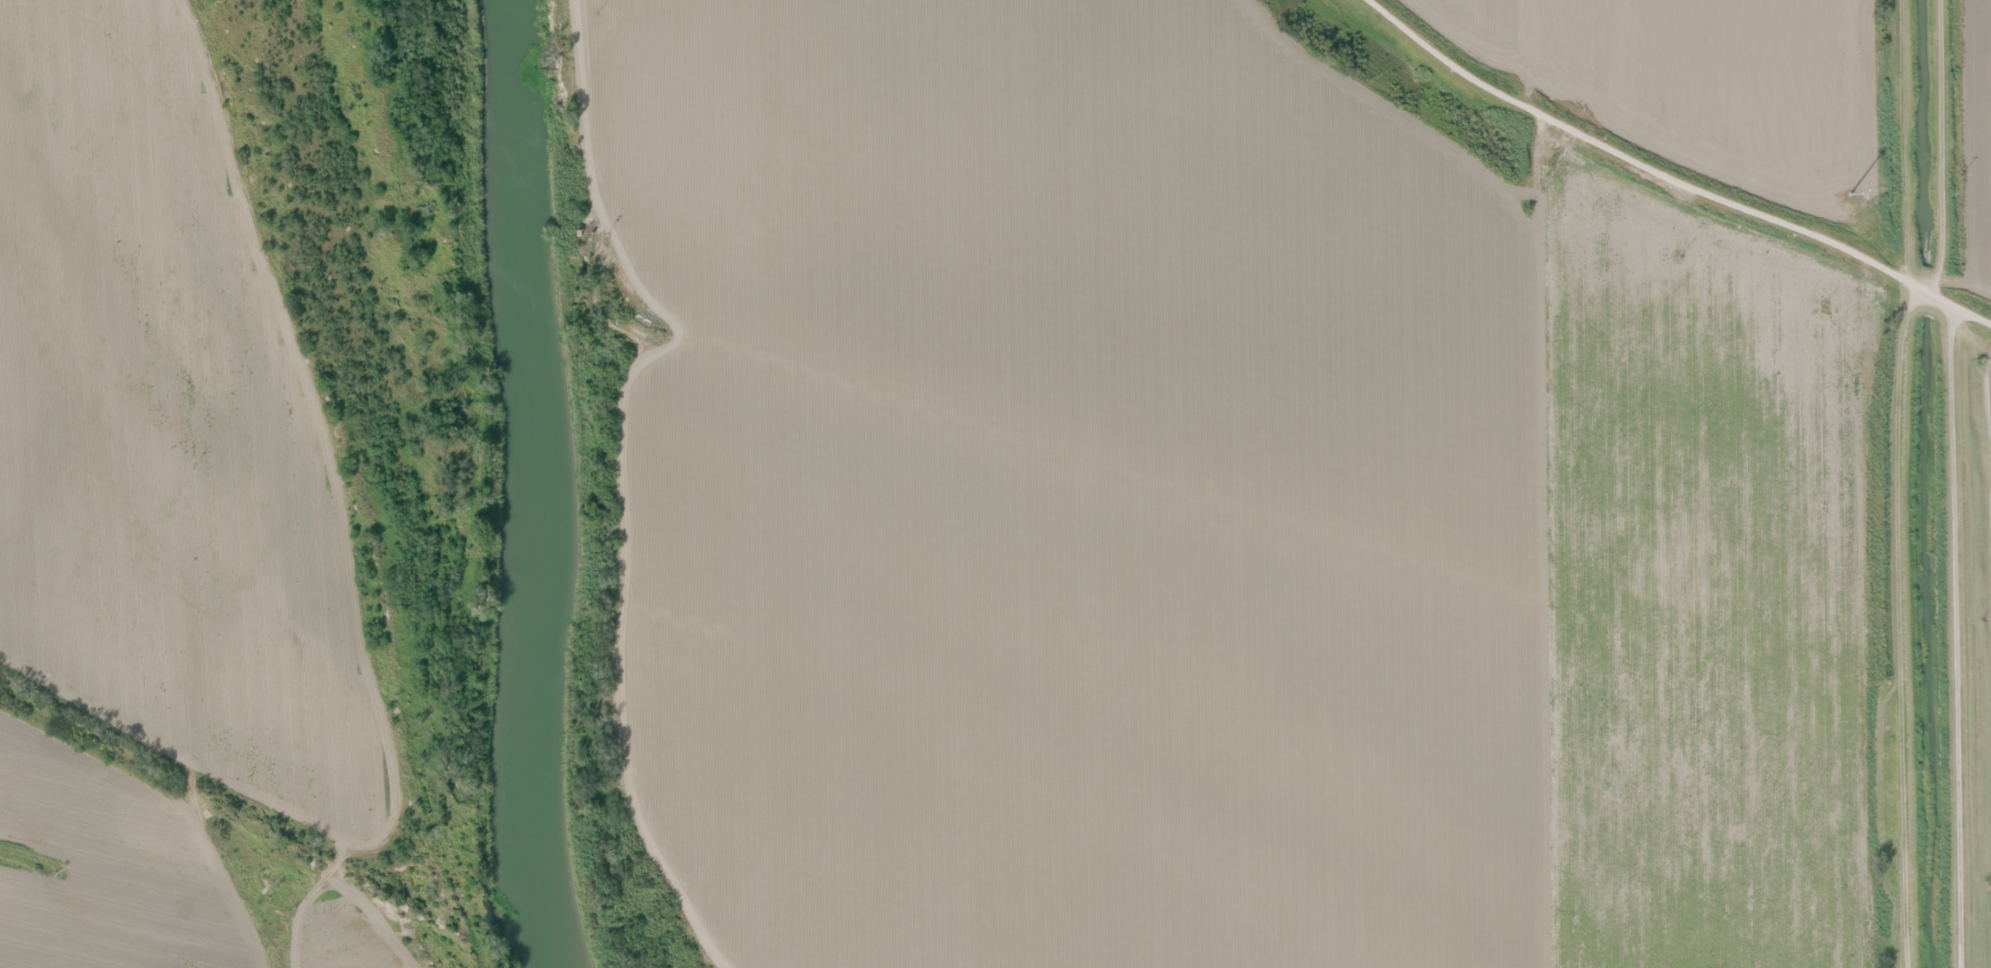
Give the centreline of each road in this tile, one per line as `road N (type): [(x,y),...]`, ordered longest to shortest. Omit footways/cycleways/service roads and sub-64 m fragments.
road 1 (residential): [(1990,334),(1855,257),(1665,181),(1472,85),(1359,0)]
road 2 (track): [(1956,967),(1946,338),(1952,314)]

